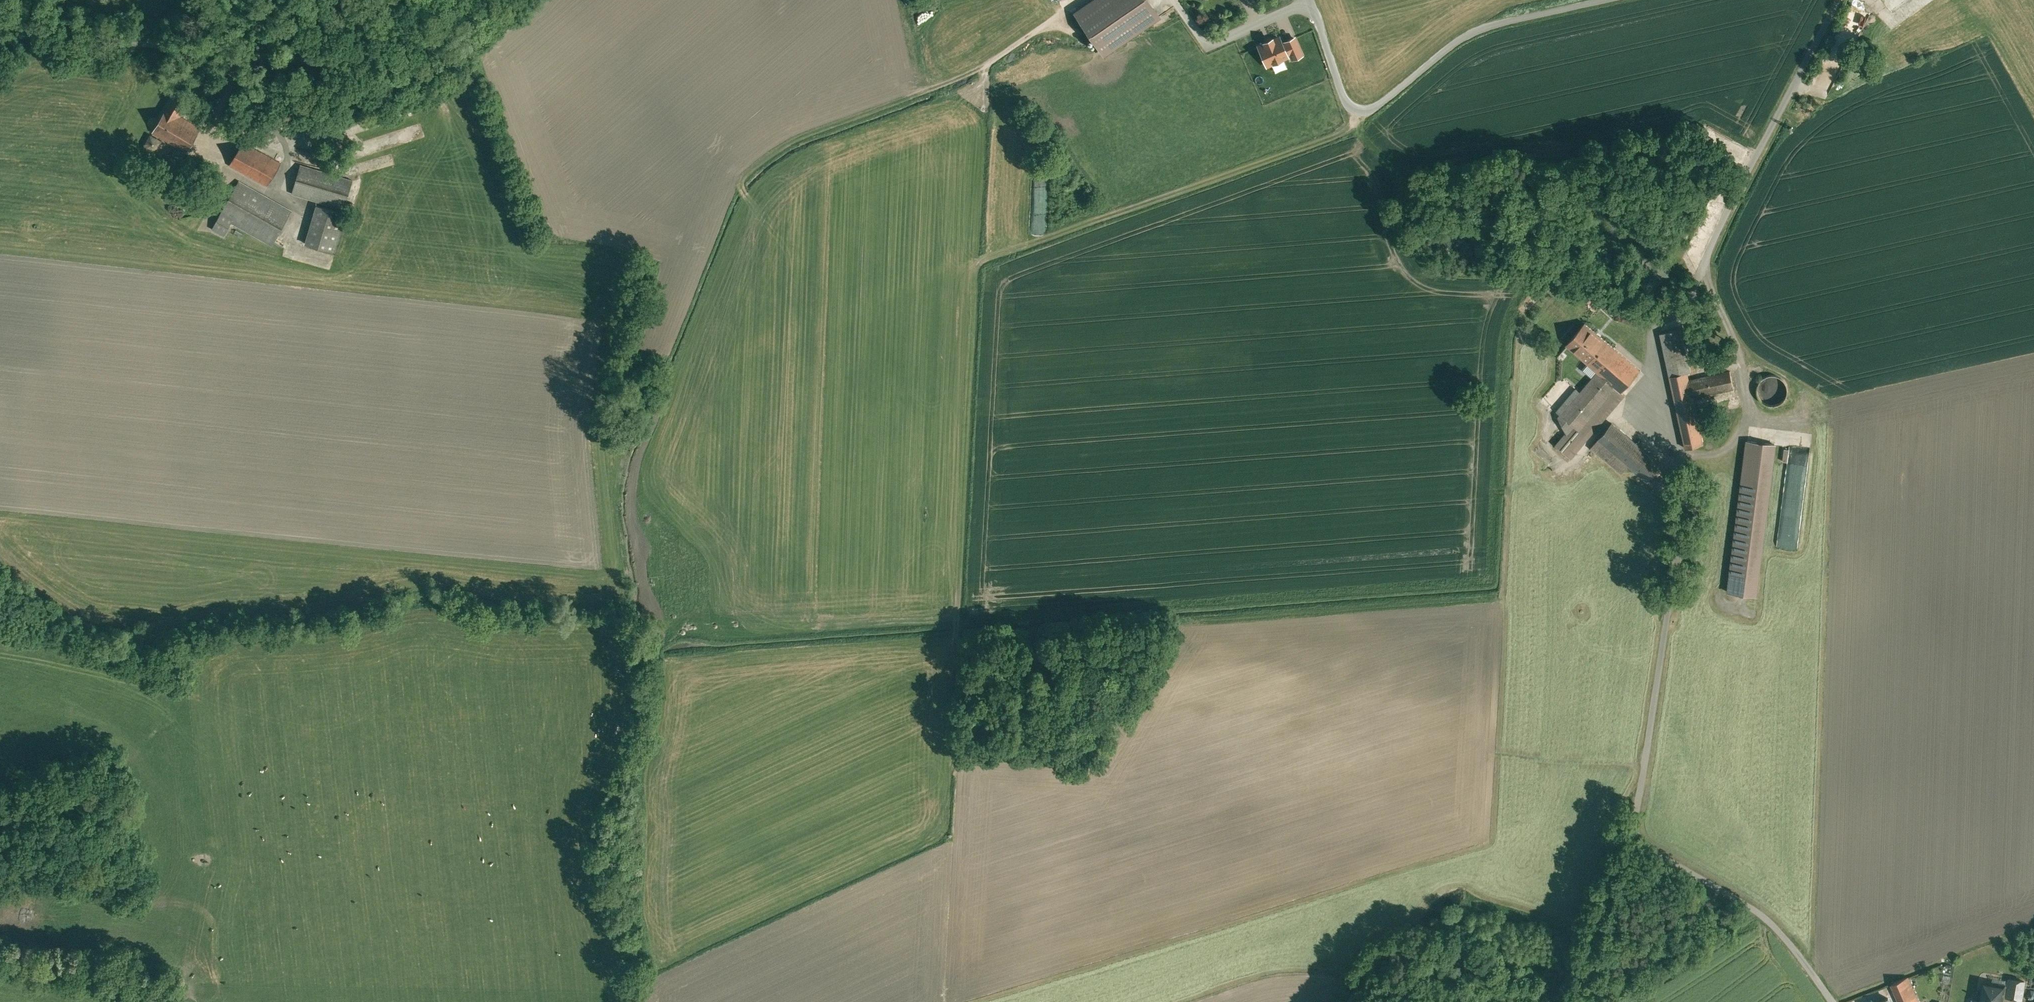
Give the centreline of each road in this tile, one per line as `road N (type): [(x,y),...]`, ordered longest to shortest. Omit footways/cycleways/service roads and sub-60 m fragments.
road 1 (unclassified): [(0,52),(43,37),(413,71),(516,0)]
road 2 (track): [(1642,829),(1622,855),(1594,958),(1565,1001)]

